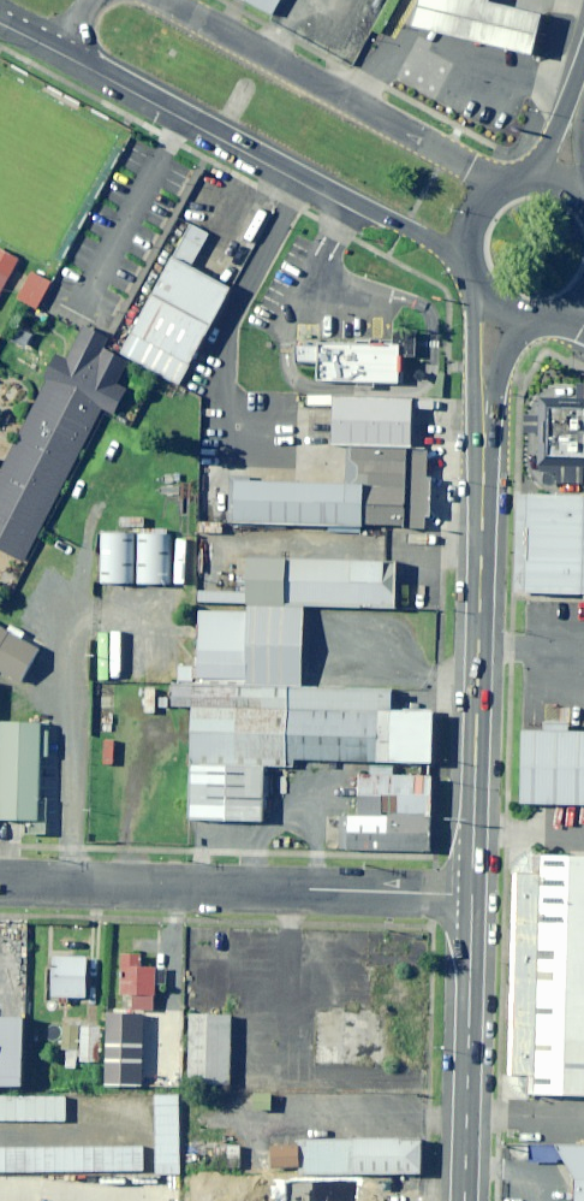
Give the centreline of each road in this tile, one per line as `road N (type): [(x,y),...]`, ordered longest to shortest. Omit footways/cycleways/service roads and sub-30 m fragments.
road 1 (primary): [(473,896),(484,403)]
road 2 (residential): [(0,880),(473,896)]
road 3 (tertiary): [(466,268),(73,54)]
road 4 (tertiary): [(159,0),(499,188)]
road 5 (primary): [(464,1200),(473,896)]

